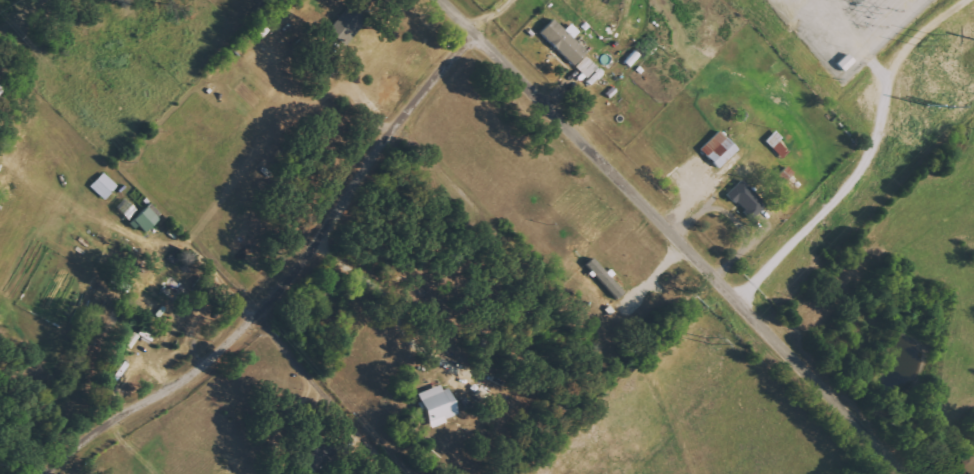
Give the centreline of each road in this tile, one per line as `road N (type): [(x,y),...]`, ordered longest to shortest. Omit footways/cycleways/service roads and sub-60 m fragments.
road 1 (residential): [(895,473),(427,0)]
road 2 (residential): [(486,60),(78,473)]

